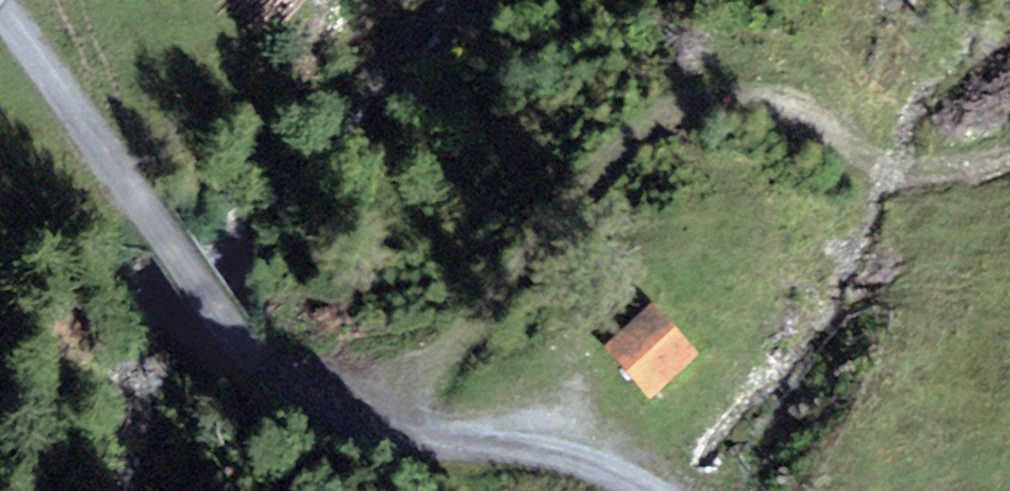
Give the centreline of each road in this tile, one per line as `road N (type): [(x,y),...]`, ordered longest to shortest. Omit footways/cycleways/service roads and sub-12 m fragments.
road 1 (track): [(0,21),(223,334),(271,381),(363,425),(615,469),(641,490)]
road 2 (track): [(363,425),(475,329),(595,162),(710,99),(790,105),(898,169),(979,166),(1009,155)]

